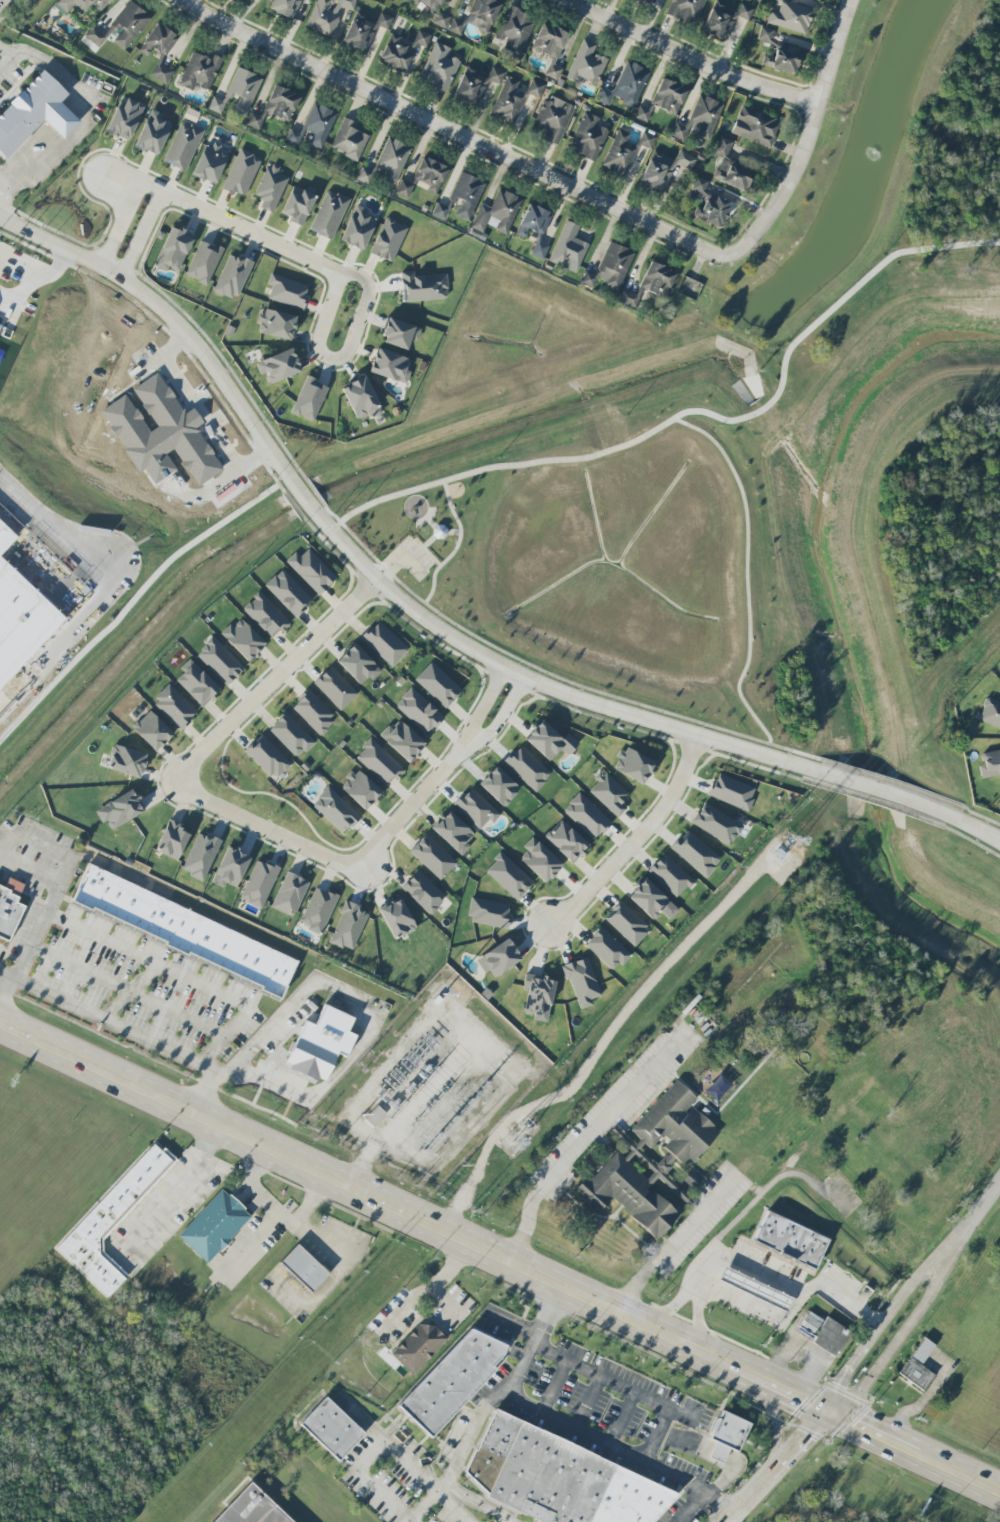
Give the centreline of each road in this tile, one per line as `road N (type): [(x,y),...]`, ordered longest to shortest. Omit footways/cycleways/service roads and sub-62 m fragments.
road 1 (primary): [(0,1023),(999,1495)]
road 2 (tertiary): [(815,770),(578,699),(443,631),(315,511),(199,345),(155,301),(96,262),(0,217)]
road 3 (residential): [(744,248),(731,256),(701,249),(183,0)]
road 4 (residential): [(187,776),(202,750),(380,579)]
road 5 (residential): [(849,0),(810,143),(744,248)]
road 6 (residential): [(818,102),(722,70),(576,0)]
road 7 (residential): [(109,171),(344,275)]
road 8 (residential): [(550,924),(667,803),(699,738)]
road 9 (residential): [(339,280),(319,339),(322,354),(335,359),(349,351),(370,285),(350,273),(339,280)]
road 10 (residential): [(359,863),(345,864),(194,797),(187,776)]
road 11 (tertiary): [(827,1414),(858,1395),(928,1298),(931,1275)]
road 12 (tertiary): [(931,1275),(909,1286),(838,1385),(827,1414)]
road 13 (residential): [(472,738),(359,863)]
road 14 (tertiary): [(724,1521),(827,1414)]
road 15 (tertiary): [(954,817),(815,770)]

